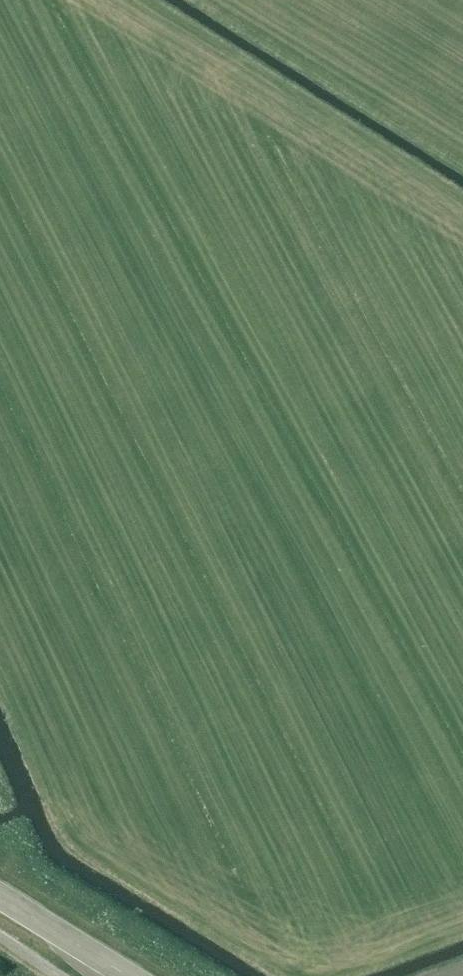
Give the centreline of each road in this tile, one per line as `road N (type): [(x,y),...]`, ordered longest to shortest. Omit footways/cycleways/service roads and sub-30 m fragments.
road 1 (tertiary): [(125,975),(0,899)]

